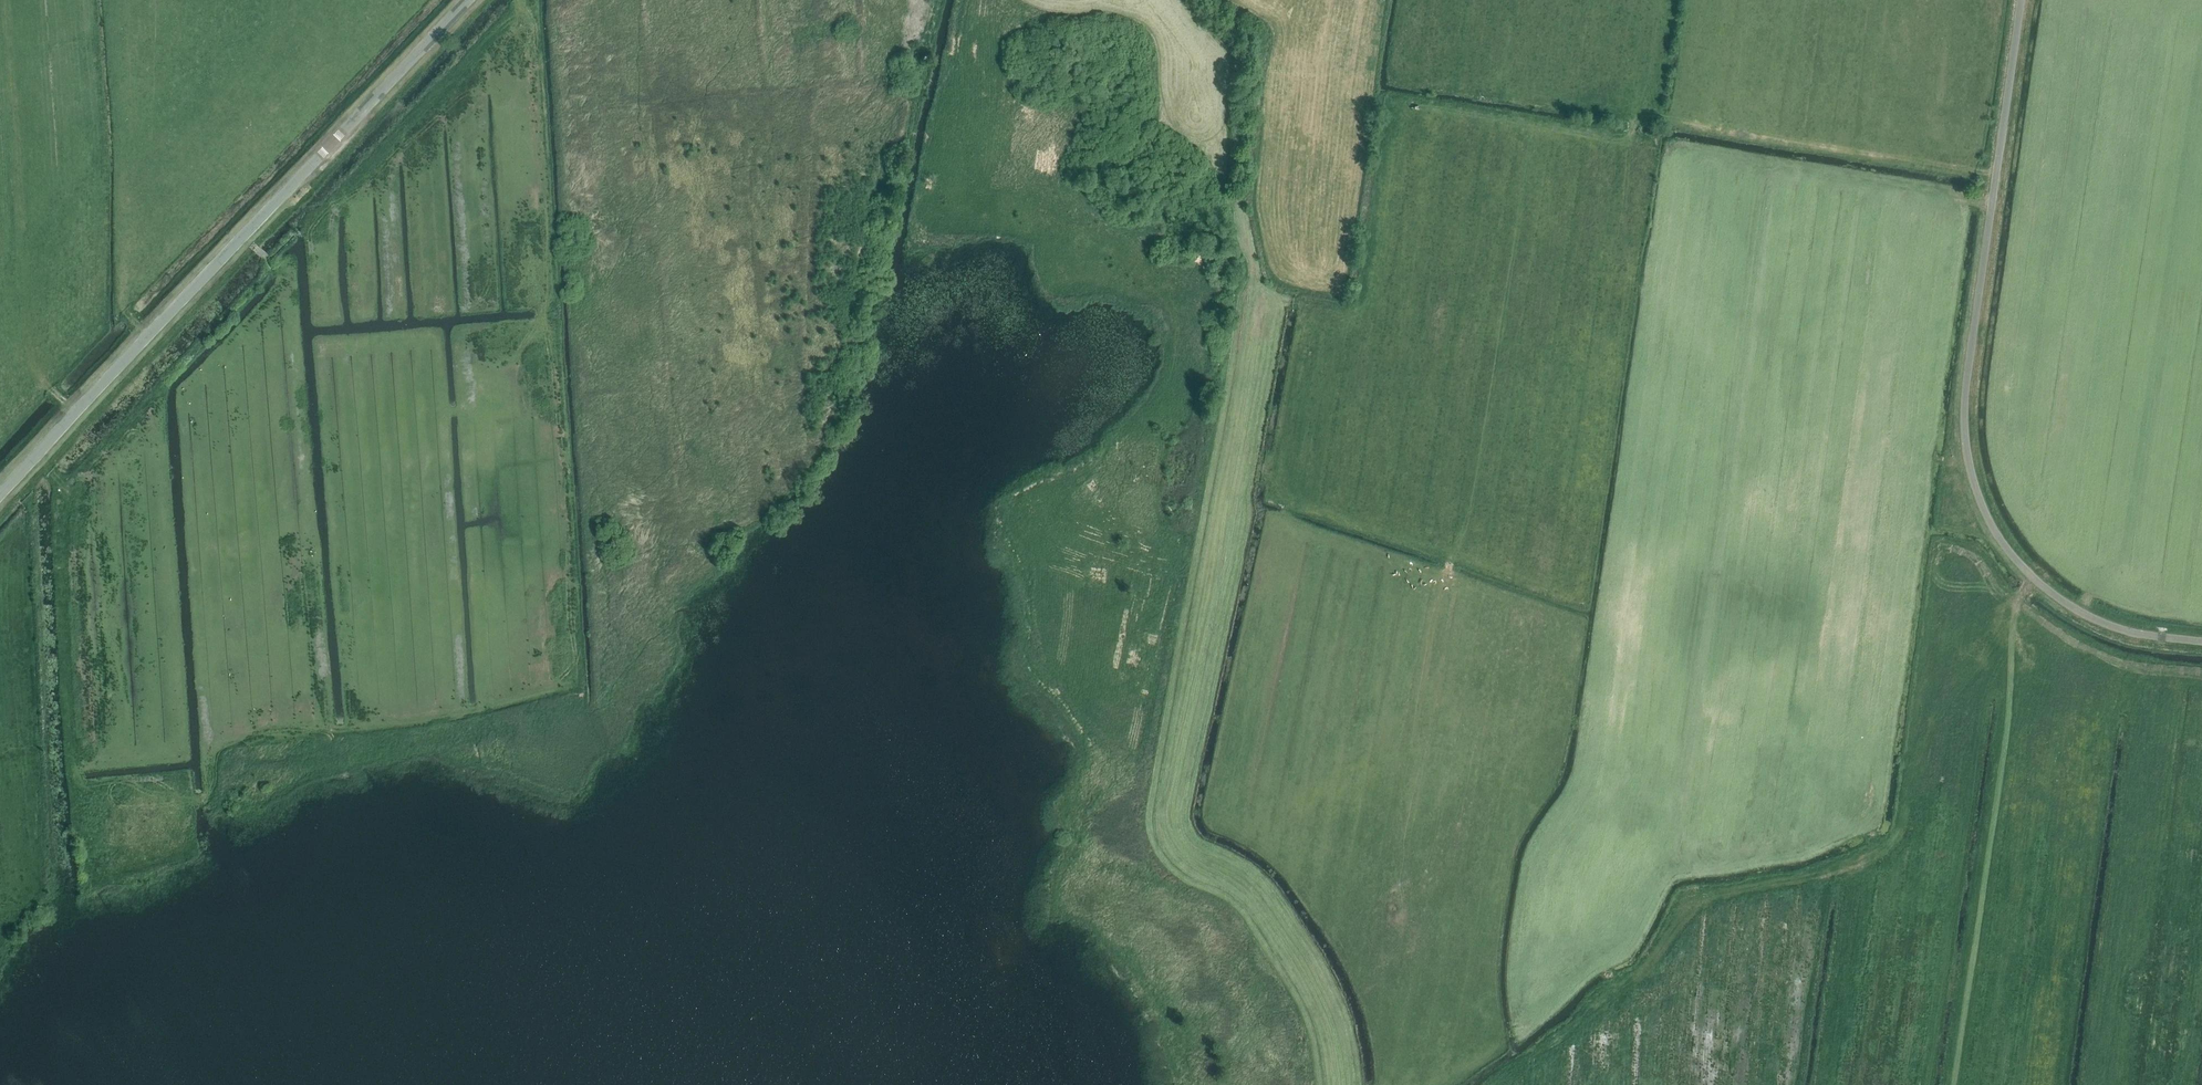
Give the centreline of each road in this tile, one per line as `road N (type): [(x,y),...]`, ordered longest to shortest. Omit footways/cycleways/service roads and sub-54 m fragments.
road 1 (unclassified): [(2201,642),(2114,627),(2058,596),(2010,552),(1969,463),(1966,391),(2021,0)]
road 2 (unclassified): [(0,498),(471,0)]

